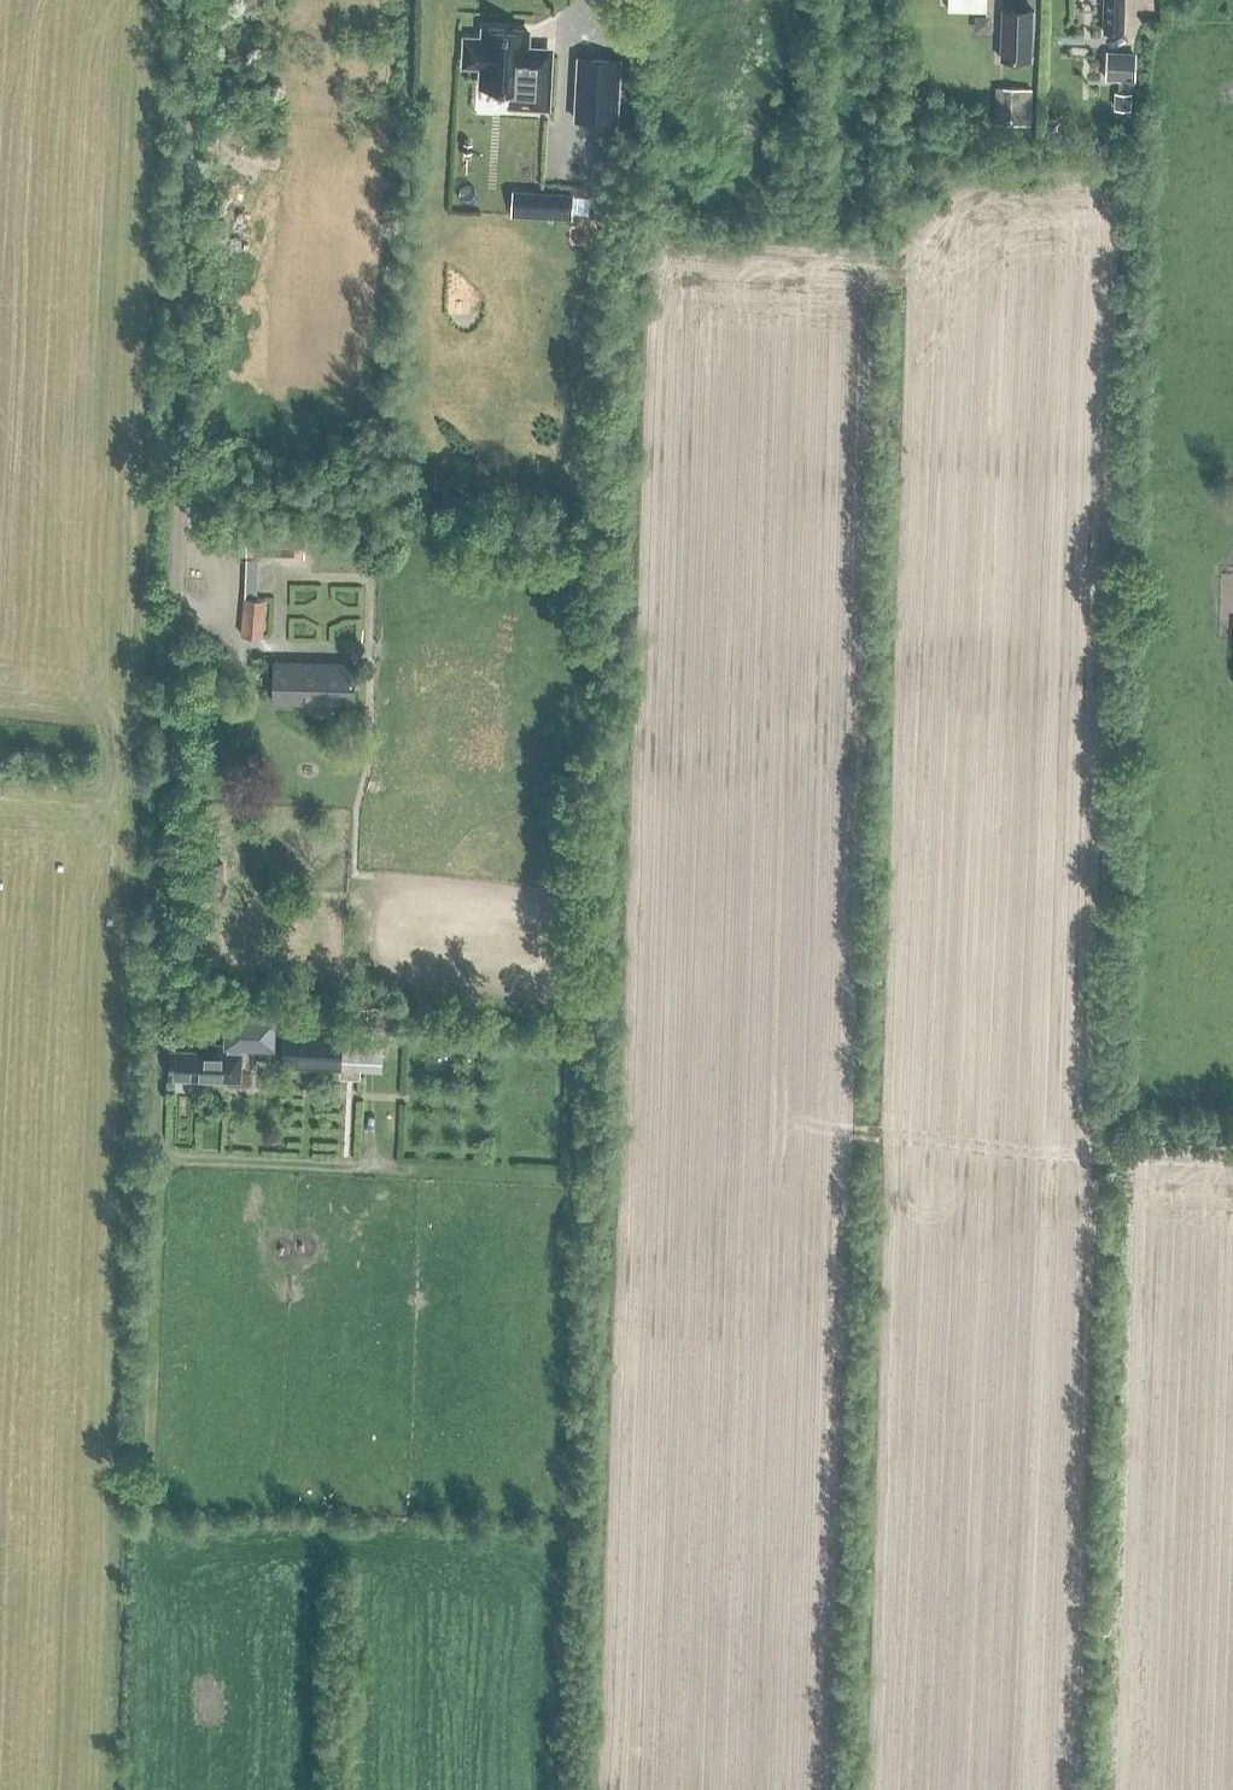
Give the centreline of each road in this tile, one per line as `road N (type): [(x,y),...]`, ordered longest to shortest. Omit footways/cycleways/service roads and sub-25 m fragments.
road 1 (track): [(147,1509),(179,0)]

